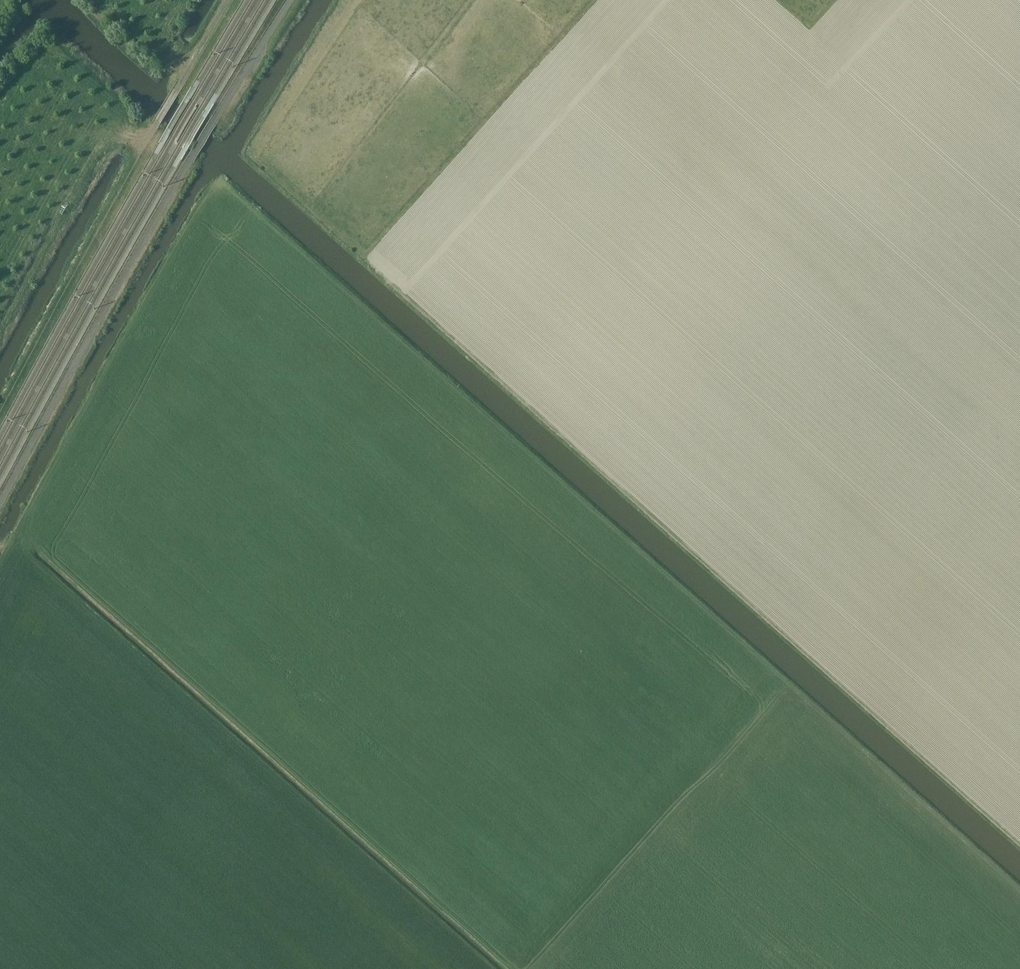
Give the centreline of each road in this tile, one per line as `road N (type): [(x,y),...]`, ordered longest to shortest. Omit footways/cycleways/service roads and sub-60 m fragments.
road 1 (track): [(0,328),(98,145),(114,136),(147,136),(157,123)]

